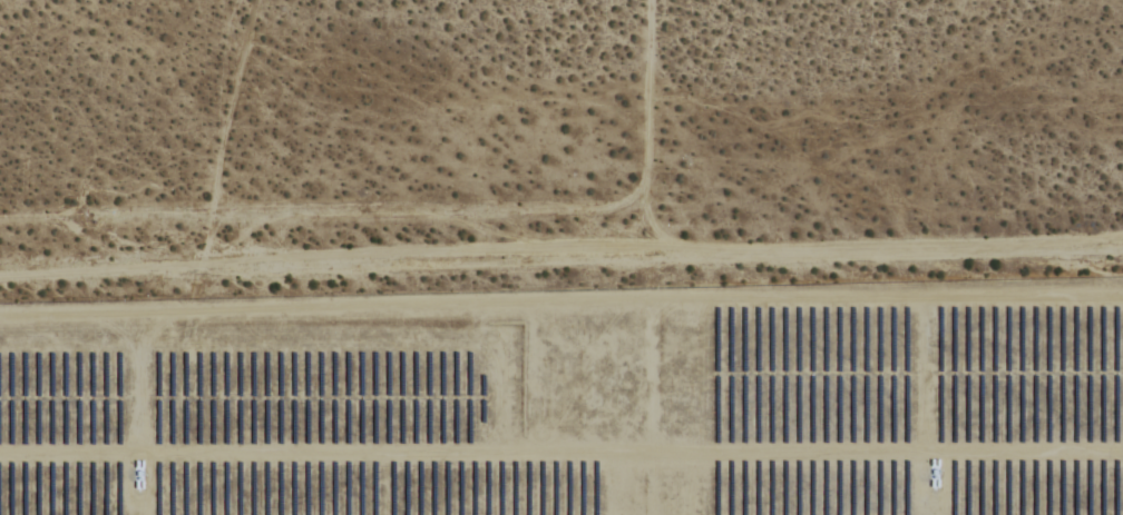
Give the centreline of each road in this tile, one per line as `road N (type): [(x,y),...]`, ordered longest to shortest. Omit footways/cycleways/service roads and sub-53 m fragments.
road 1 (residential): [(0,268),(1122,242)]
road 2 (residential): [(636,254),(643,0)]

